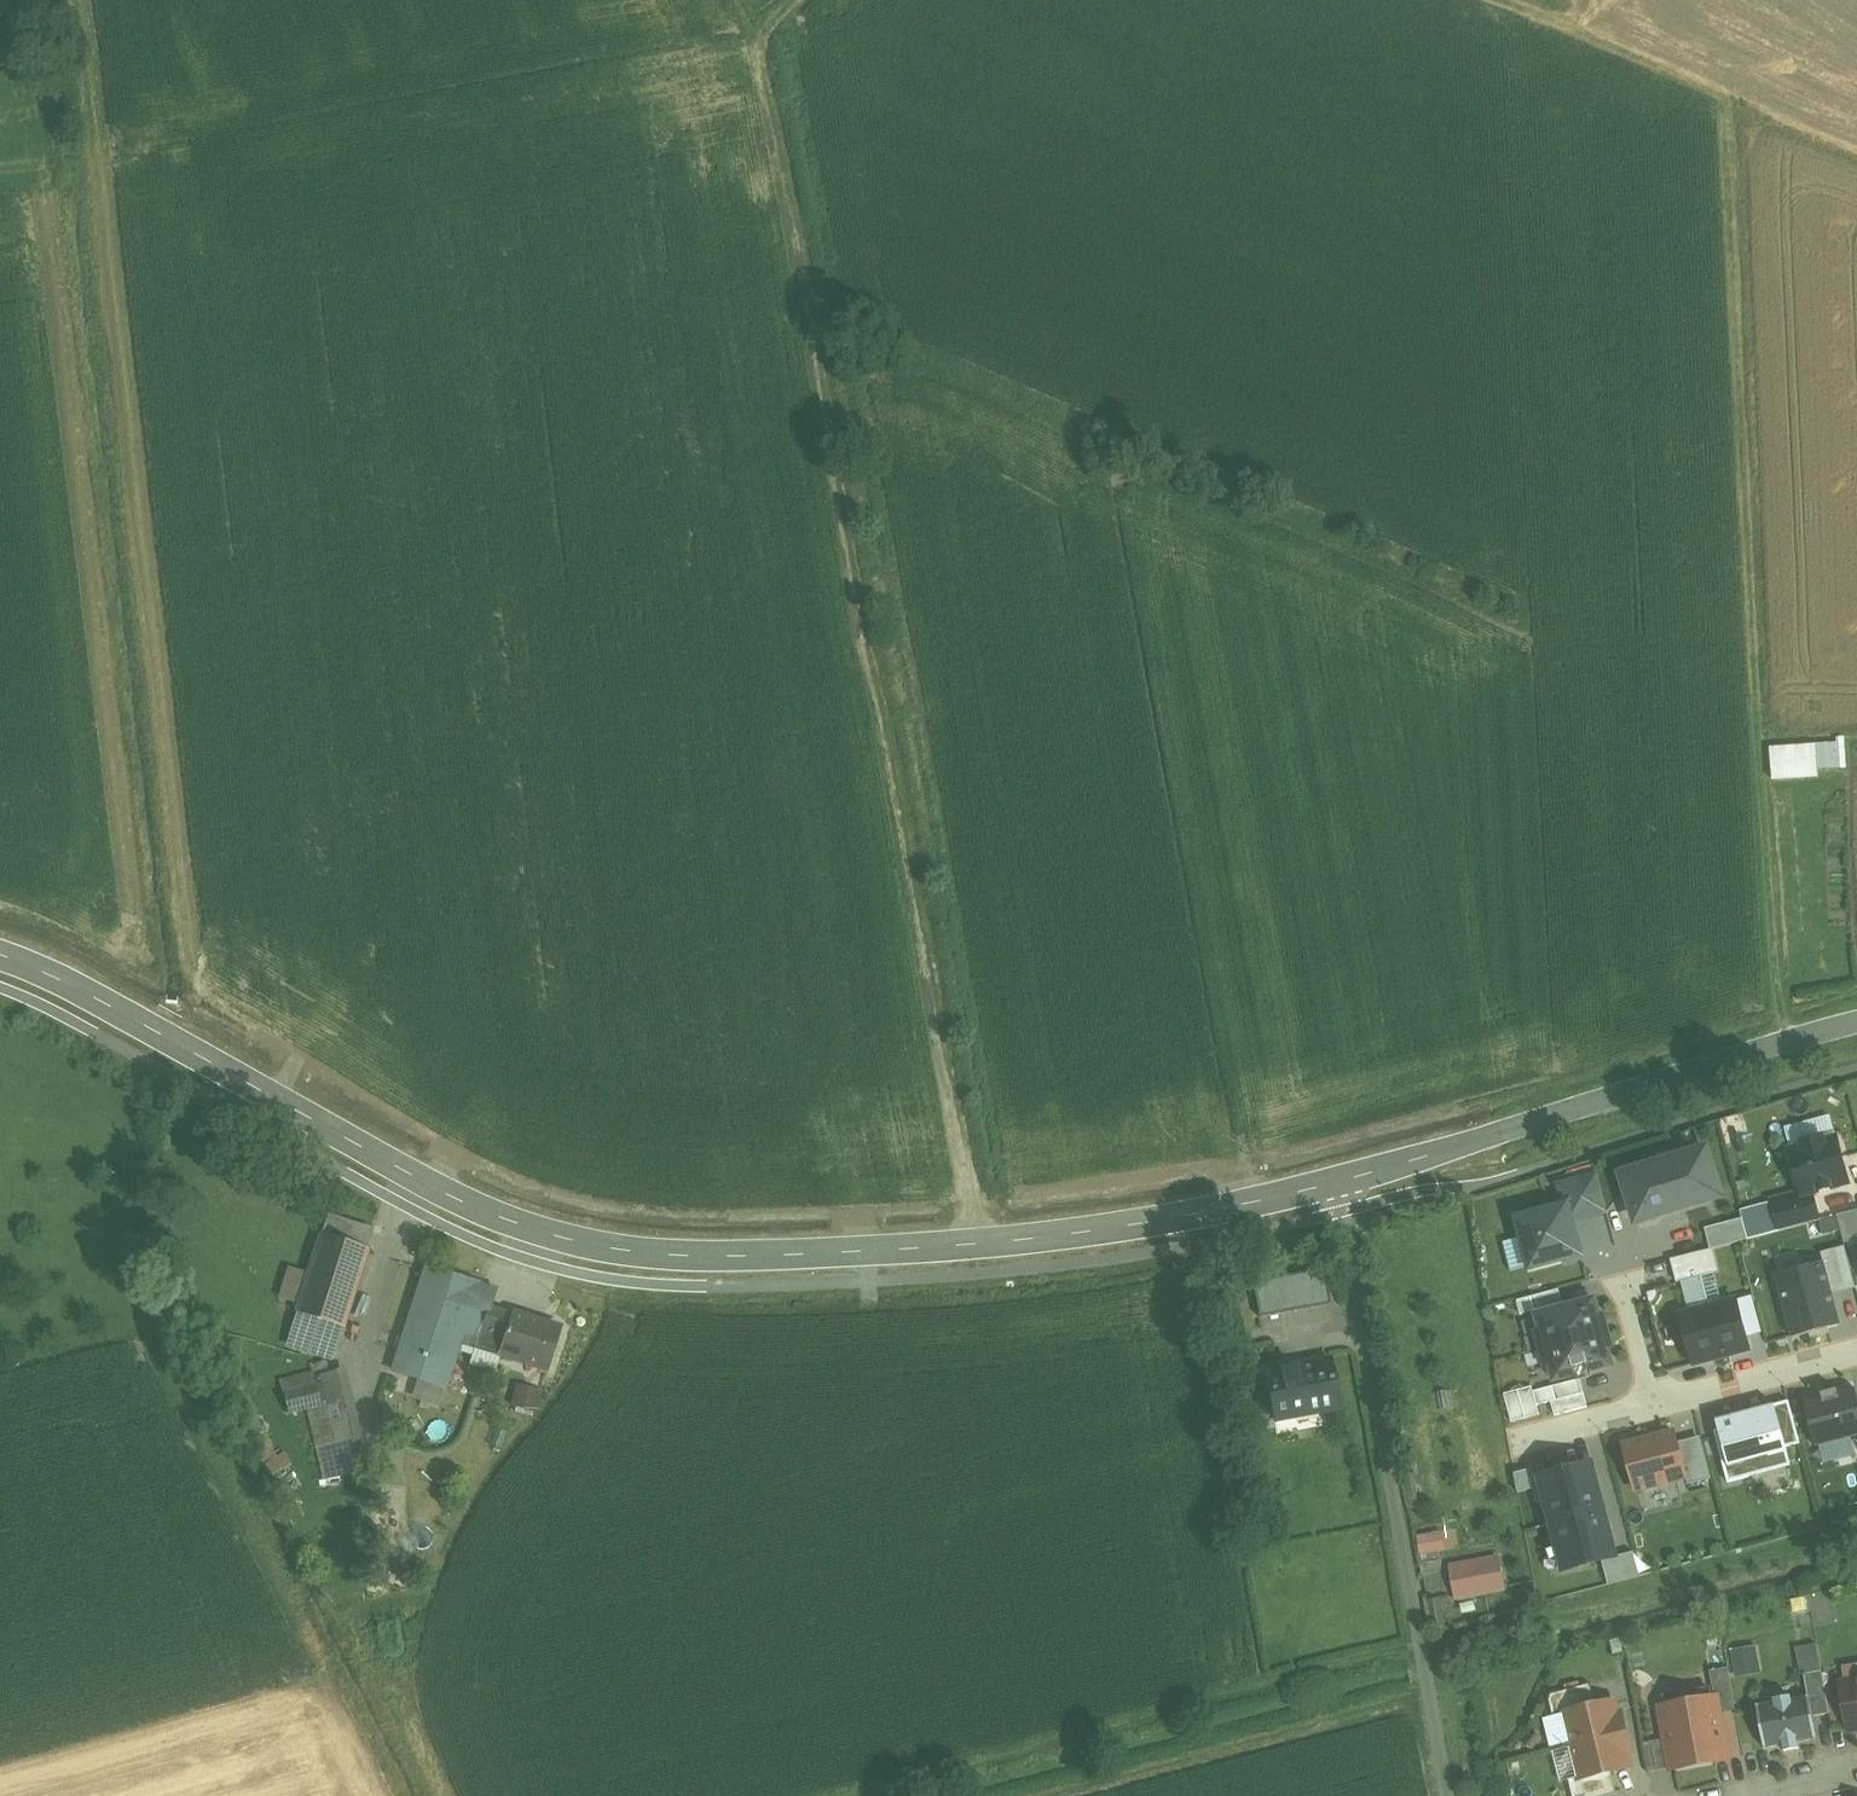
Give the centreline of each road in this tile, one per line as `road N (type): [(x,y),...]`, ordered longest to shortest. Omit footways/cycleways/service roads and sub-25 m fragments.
road 1 (tertiary): [(1856,1023),(1103,1252),(992,1267),(694,1279),(616,1274),(536,1256),(436,1215),(0,977)]
road 2 (track): [(798,0),(763,44),(771,101),(940,1037),(992,1267)]
road 3 (track): [(1446,1795),(1333,1186)]
road 4 (residential): [(1856,1356),(1656,1409)]
road 5 (residential): [(1656,1409),(1623,1278)]
road 6 (residential): [(1656,1409),(1525,1441)]

